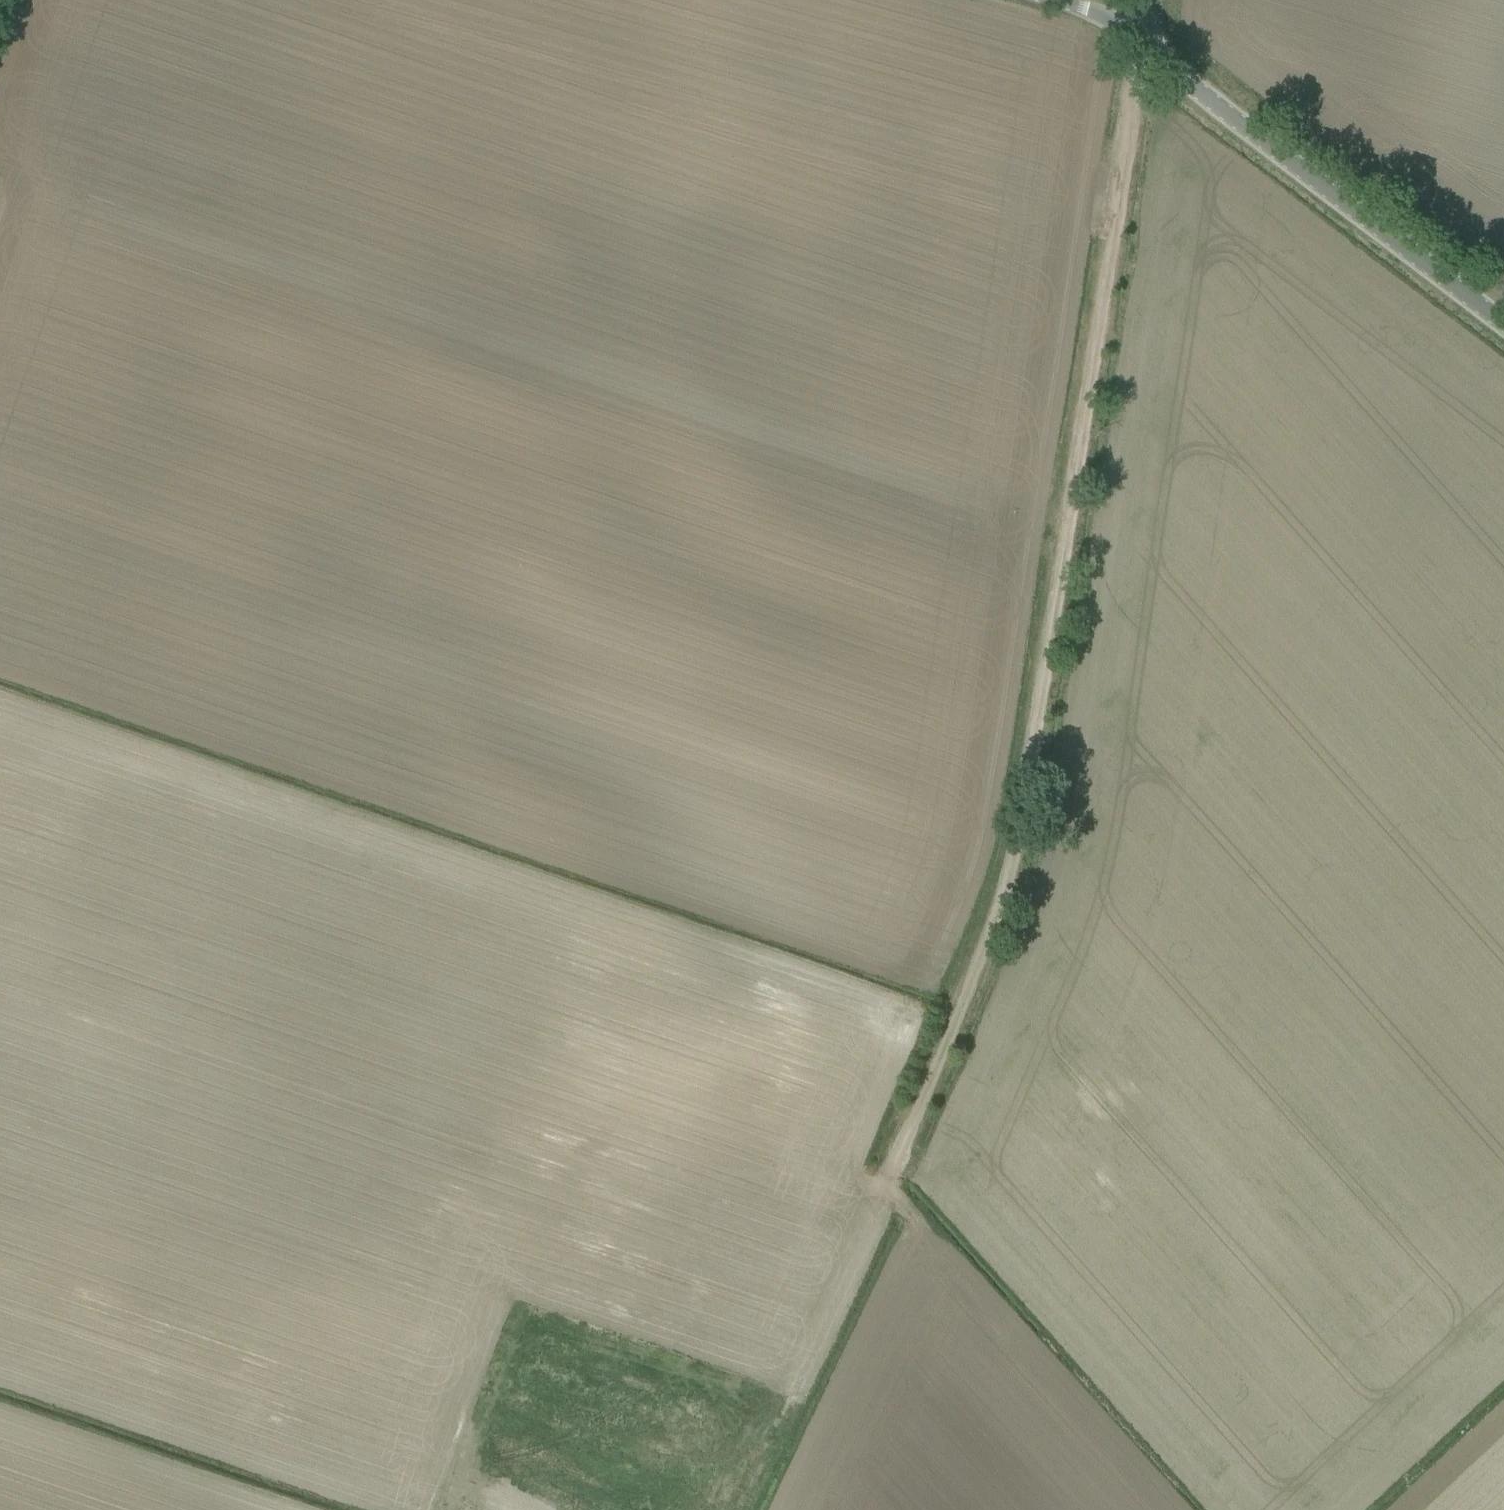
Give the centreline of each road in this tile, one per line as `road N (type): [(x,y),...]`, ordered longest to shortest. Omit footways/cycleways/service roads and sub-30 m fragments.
road 1 (track): [(1139,41),(1007,880),(892,1163)]
road 2 (unclassified): [(1503,325),(1139,41)]

